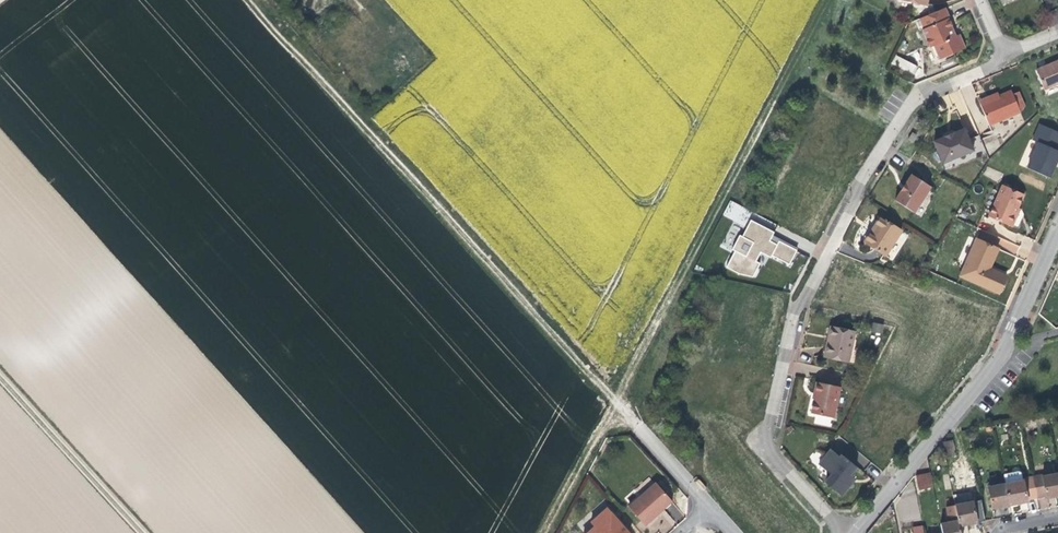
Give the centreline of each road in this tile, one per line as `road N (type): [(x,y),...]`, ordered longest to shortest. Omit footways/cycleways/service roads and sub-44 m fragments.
road 1 (track): [(541,532),(827,0)]
road 2 (residential): [(1003,53),(917,97),(860,183),(794,312),(765,449),(848,532)]
road 3 (track): [(641,430),(254,0)]
road 4 (residential): [(852,532),(1004,354),(1057,231)]
road 5 (track): [(142,532),(0,377)]

